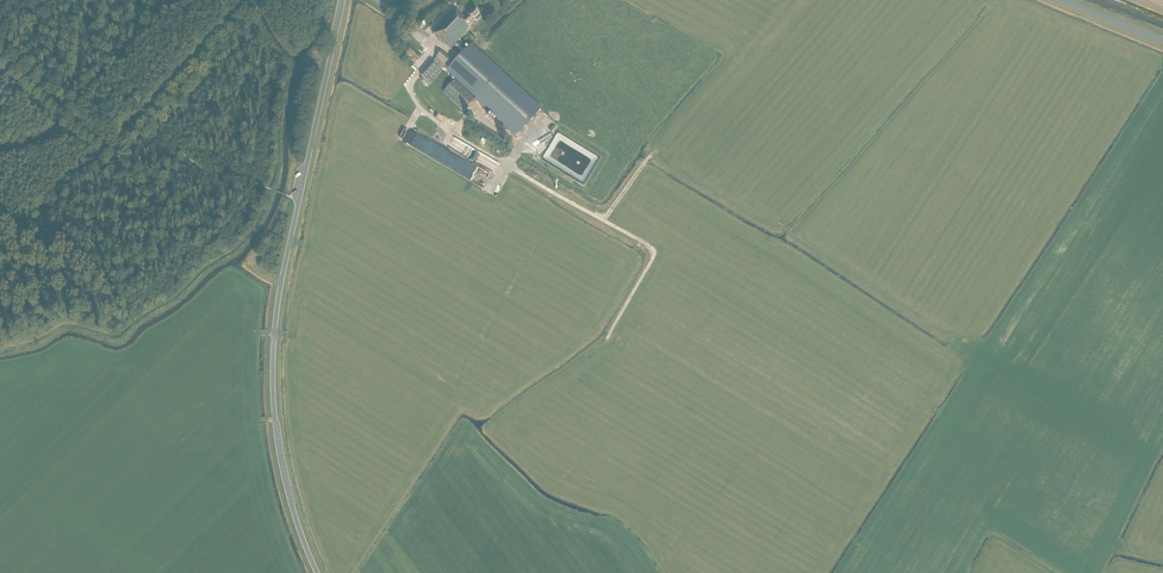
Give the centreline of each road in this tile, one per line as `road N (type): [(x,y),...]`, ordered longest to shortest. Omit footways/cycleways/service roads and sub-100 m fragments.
road 1 (tertiary): [(317,572),(281,461),(273,359),(281,283),(343,0)]

